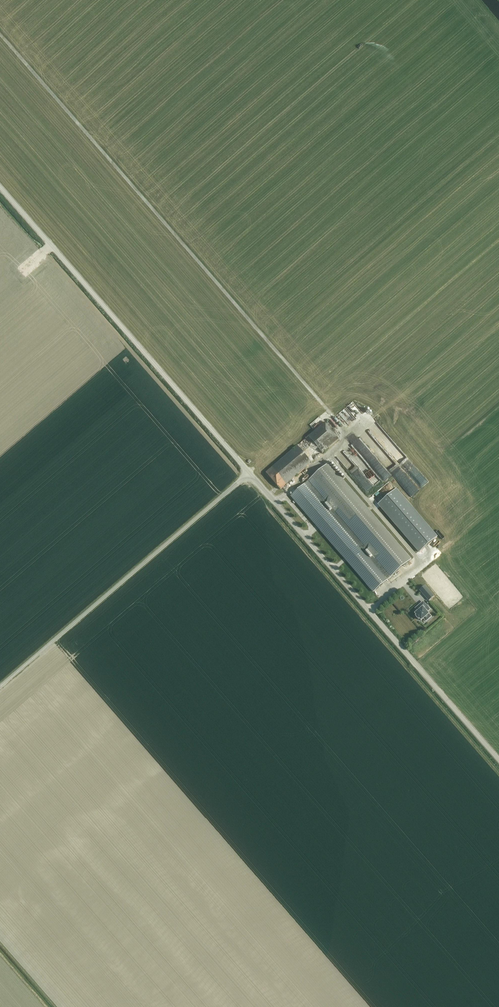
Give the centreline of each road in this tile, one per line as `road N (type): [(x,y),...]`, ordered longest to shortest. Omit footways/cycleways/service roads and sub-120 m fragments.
road 1 (tertiary): [(249,473),(0,185)]
road 2 (tertiary): [(498,761),(249,473)]
road 3 (unclassified): [(0,687),(249,473)]

